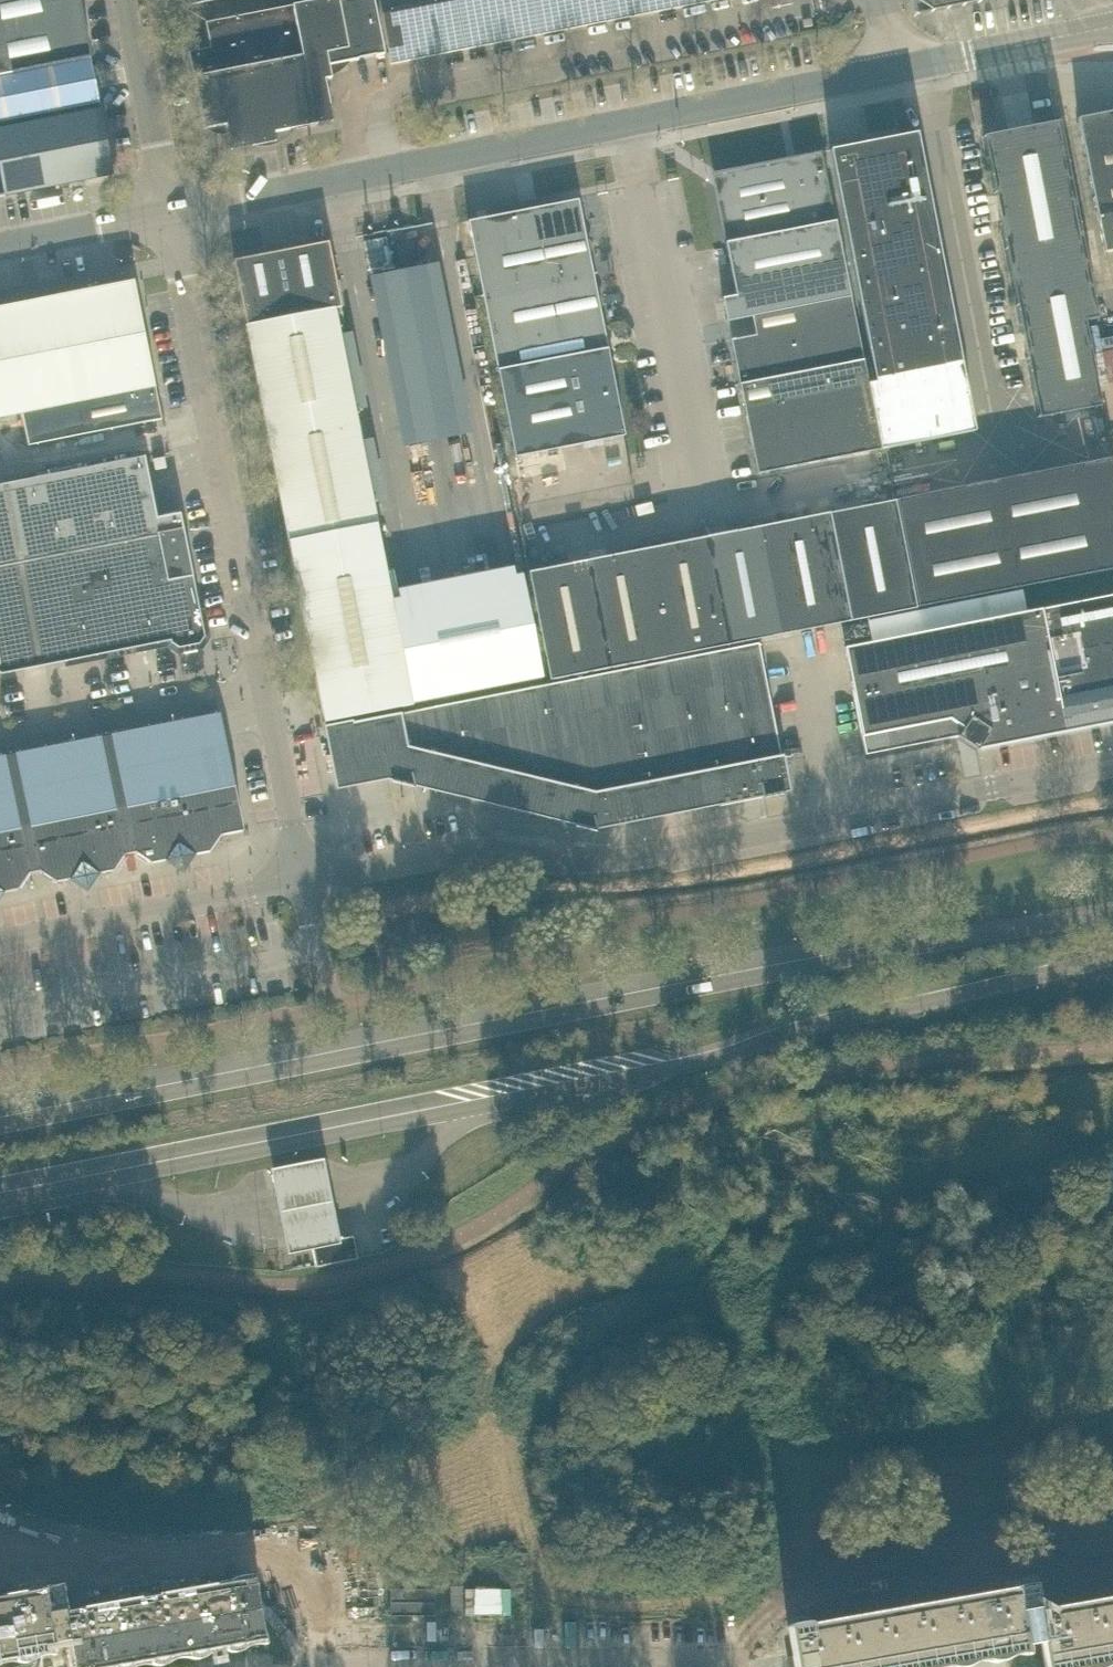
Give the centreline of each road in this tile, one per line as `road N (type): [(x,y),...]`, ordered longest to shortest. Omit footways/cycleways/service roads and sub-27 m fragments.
road 1 (secondary): [(0,1203),(704,1061),(802,1027),(1112,956)]
road 2 (secondary): [(1112,915),(0,1123)]
road 3 (unclassified): [(307,887),(448,855),(594,861),(841,815)]
road 4 (unclassified): [(268,687),(168,211)]
road 5 (unclassified): [(168,211),(640,123)]
road 6 (unclassified): [(640,123),(1035,42)]
road 7 (residential): [(717,502),(640,123)]
road 8 (unclassified): [(0,943),(307,887)]
road 9 (unclassified): [(841,815),(1112,764)]
road 10 (unclassified): [(0,740),(268,687)]
road 11 (unclassified): [(168,211),(131,0)]
road 12 (unclassified): [(307,887),(268,687)]
road 13 (unclassified): [(0,241),(168,211)]
road 14 (unclassified): [(841,815),(815,662)]
road 15 (residential): [(567,532),(717,502)]
road 16 (residential): [(717,502),(850,479)]

